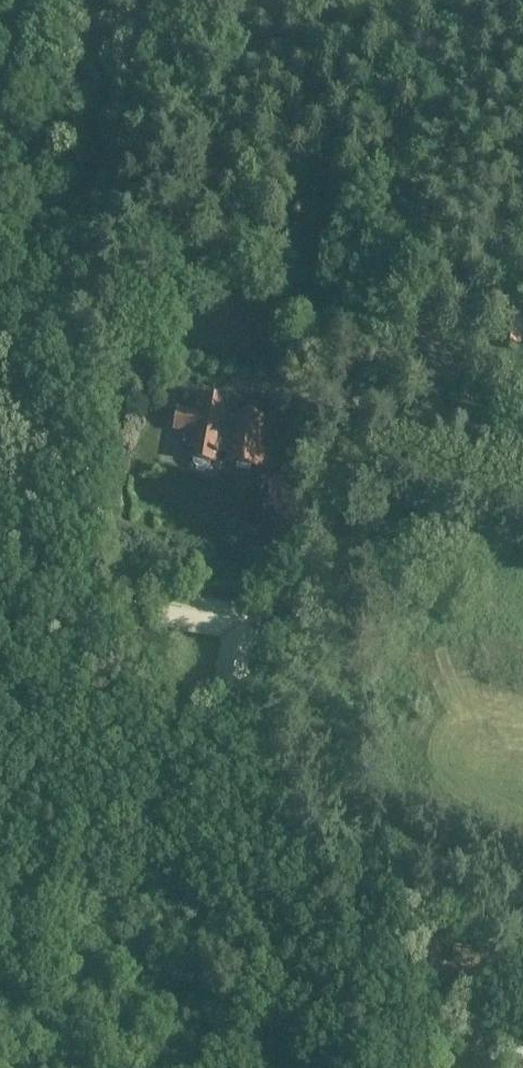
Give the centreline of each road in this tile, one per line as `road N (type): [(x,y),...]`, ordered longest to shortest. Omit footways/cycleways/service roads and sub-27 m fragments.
road 1 (track): [(328,403),(321,348),(398,131),(404,58),(376,0)]
road 2 (track): [(0,662),(55,675),(129,657)]

